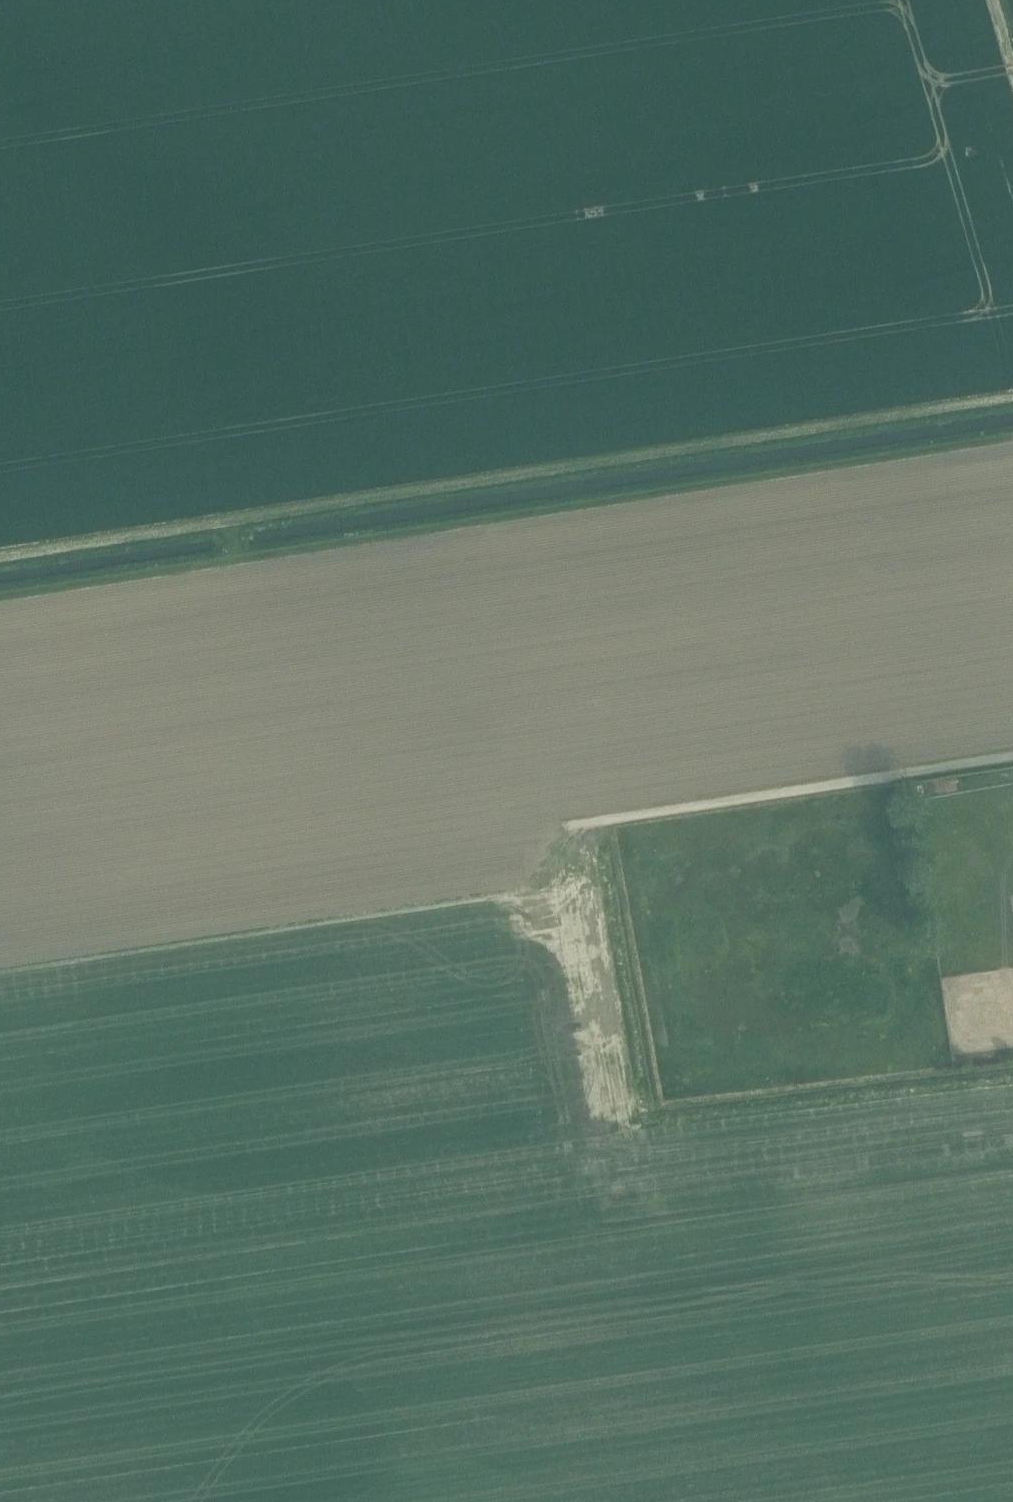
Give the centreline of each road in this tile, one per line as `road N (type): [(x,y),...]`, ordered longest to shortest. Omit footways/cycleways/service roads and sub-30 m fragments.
road 1 (track): [(1012,756),(573,824)]

